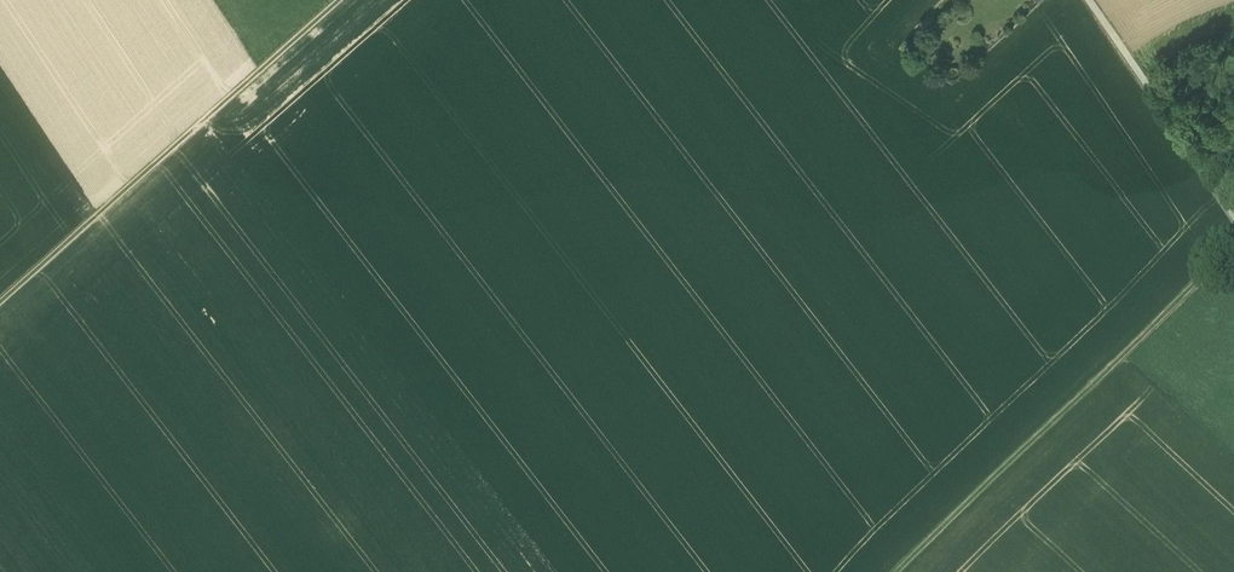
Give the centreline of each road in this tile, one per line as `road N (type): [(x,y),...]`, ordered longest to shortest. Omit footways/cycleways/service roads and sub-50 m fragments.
road 1 (track): [(898,571),(1233,247)]
road 2 (track): [(0,303),(342,0)]
road 3 (unclassified): [(1088,0),(1233,214)]

